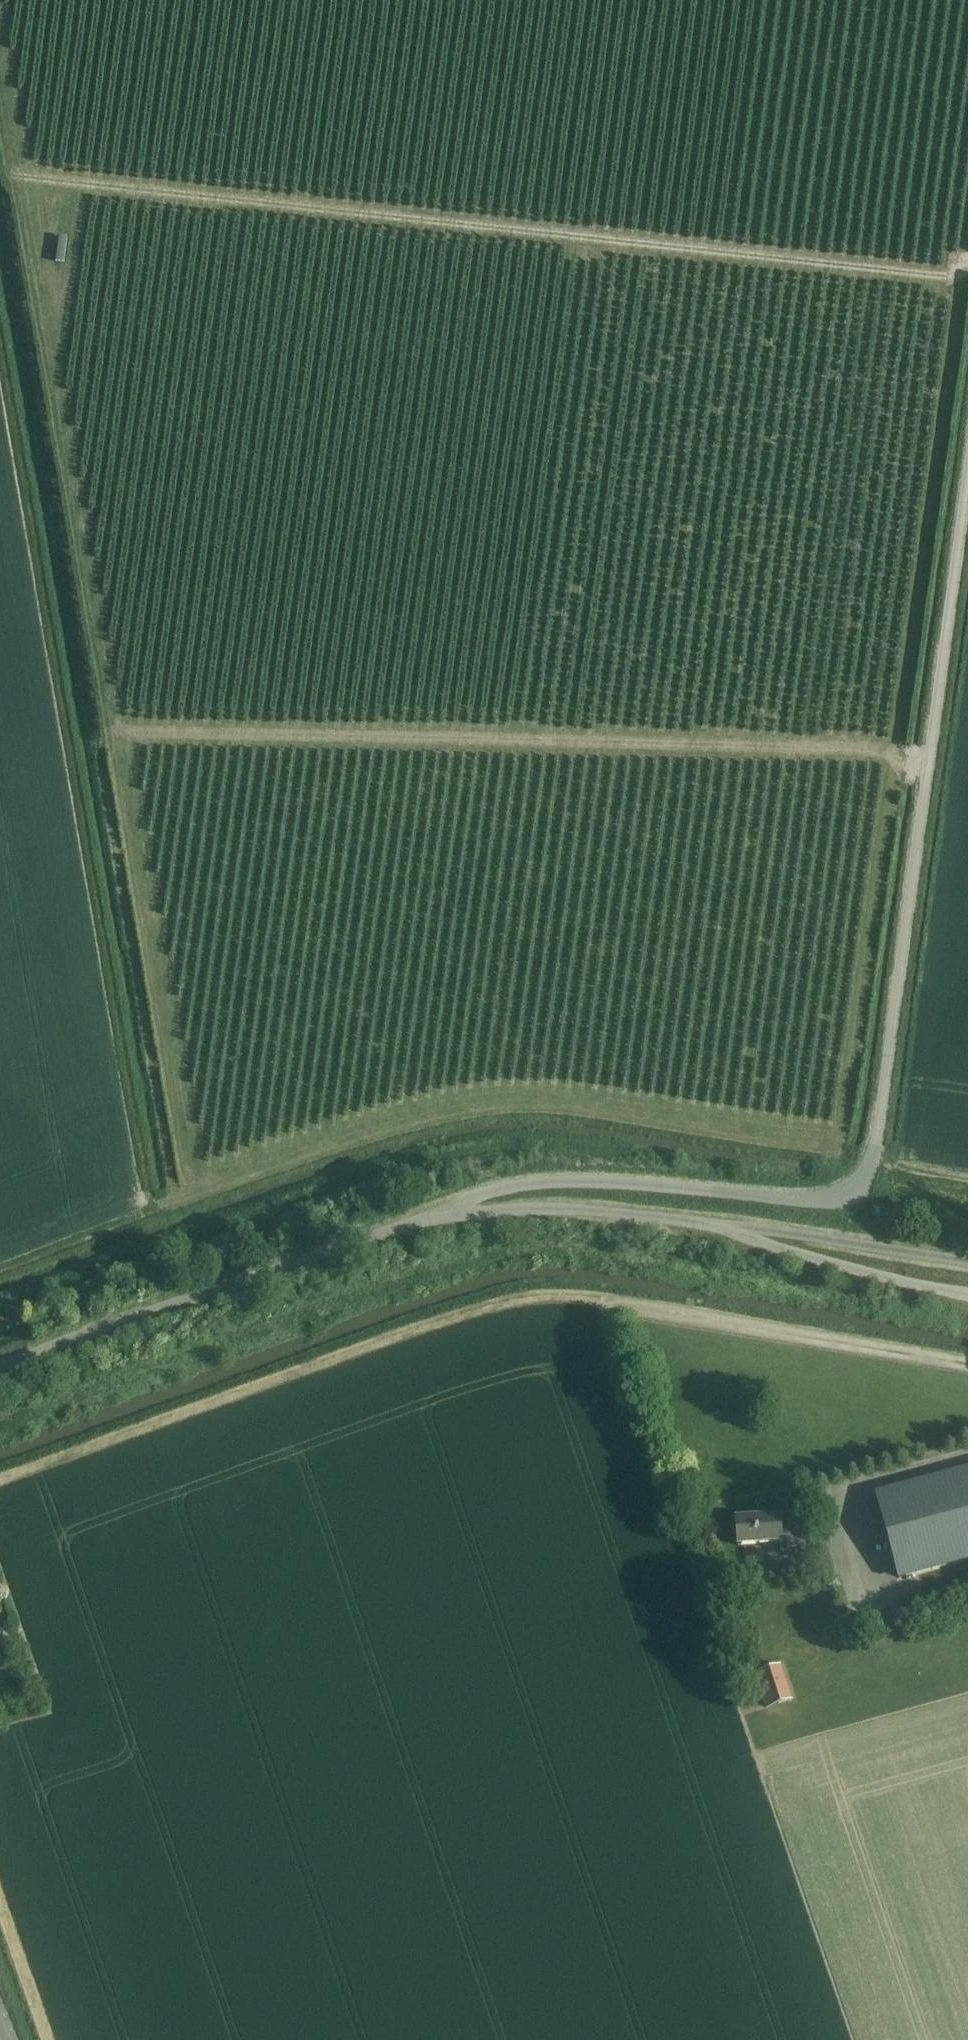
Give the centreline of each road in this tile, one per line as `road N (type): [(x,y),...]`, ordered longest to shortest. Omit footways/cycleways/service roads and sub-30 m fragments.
road 1 (residential): [(447,1218),(486,1194),(555,1182),(812,1201),(851,1195),(862,1184),(877,1147),(967,485)]
road 2 (unclassified): [(967,1262),(594,1212),(447,1218)]
road 3 (unclassified): [(0,1369),(447,1218)]
road 4 (track): [(591,1296),(967,1362)]

